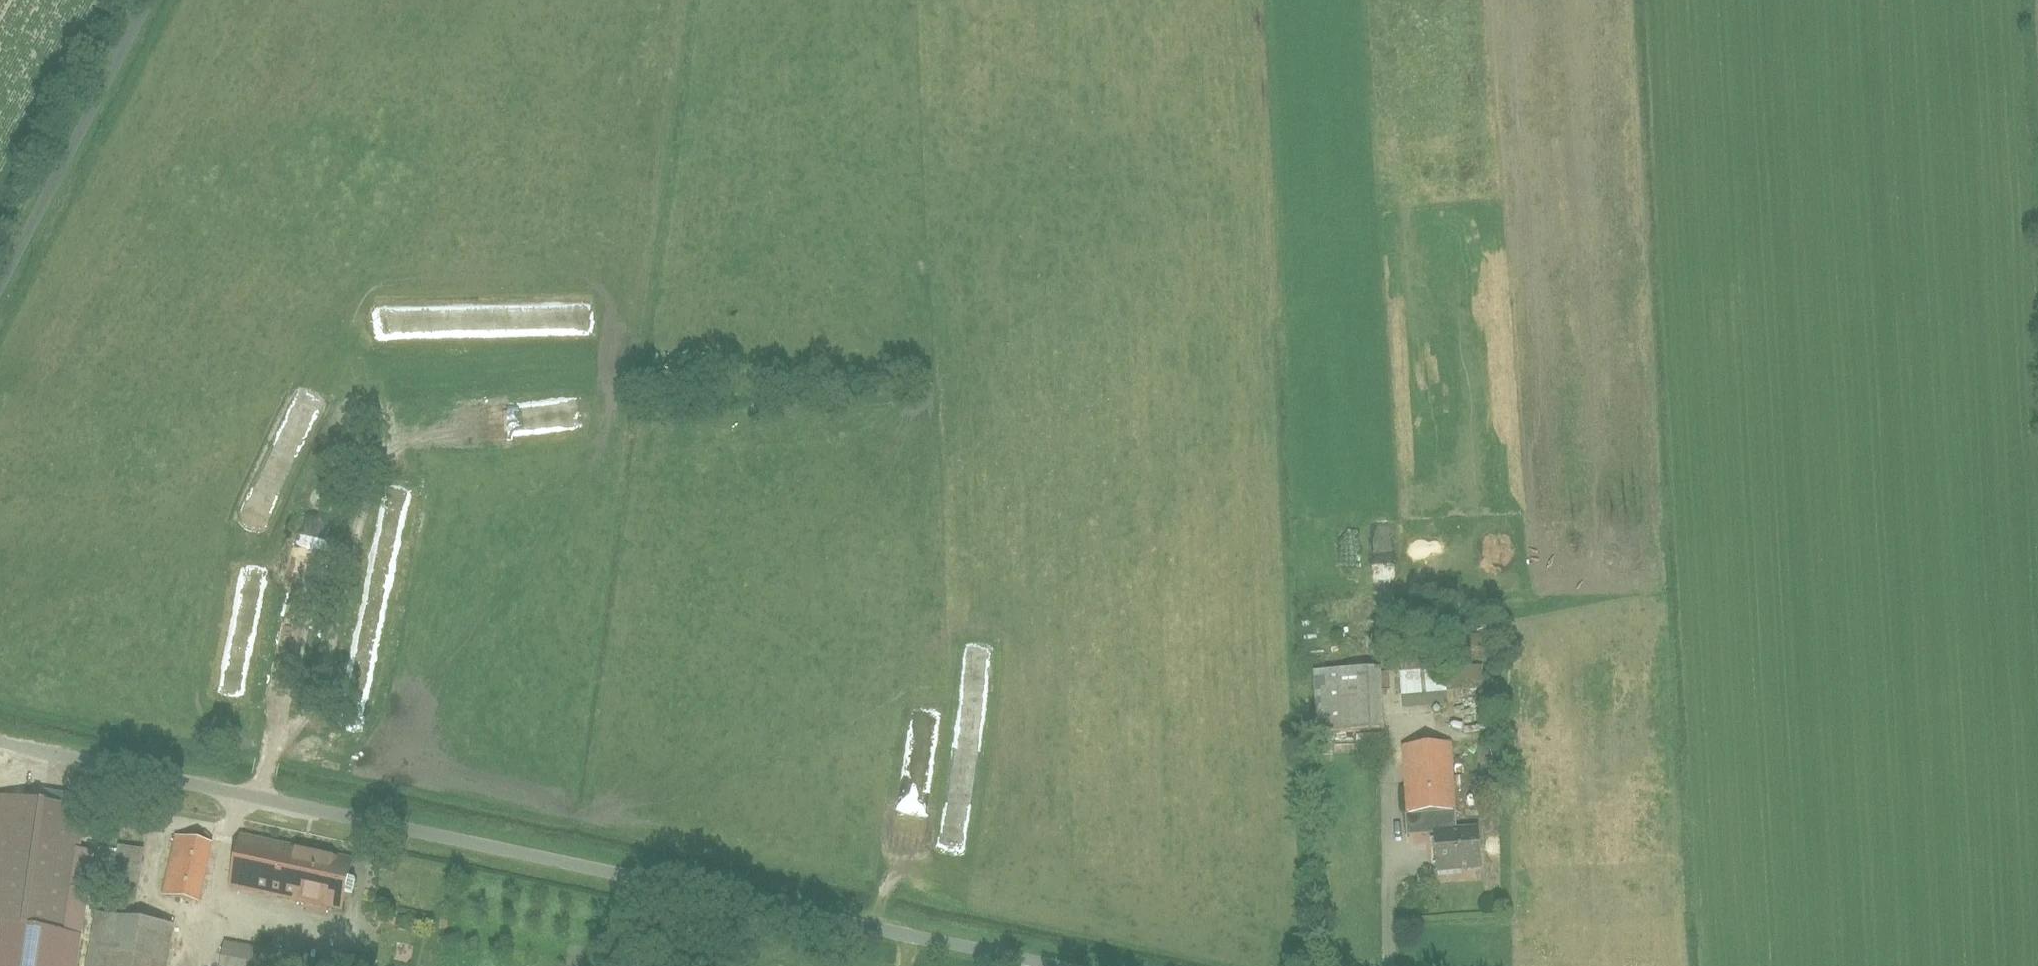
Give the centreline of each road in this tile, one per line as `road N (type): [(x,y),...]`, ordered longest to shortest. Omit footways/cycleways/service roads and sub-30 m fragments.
road 1 (residential): [(0,753),(1025,965)]
road 2 (track): [(1391,965),(1393,741)]

